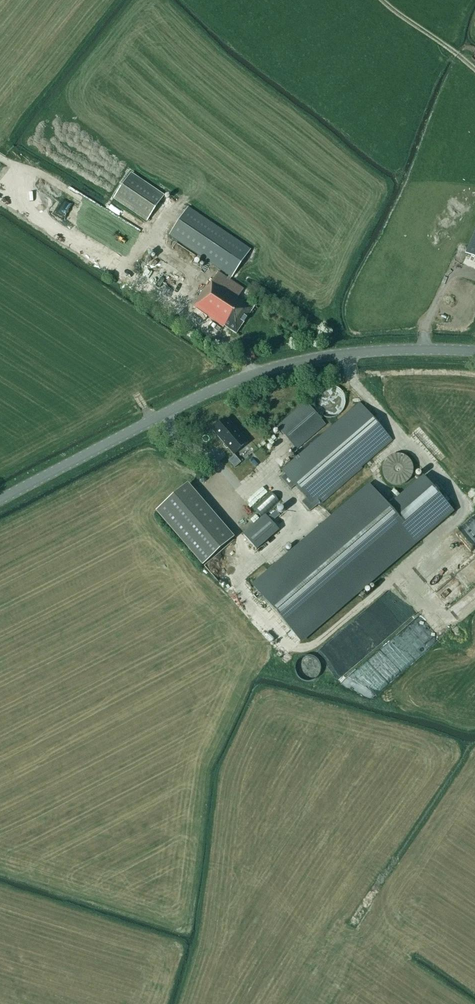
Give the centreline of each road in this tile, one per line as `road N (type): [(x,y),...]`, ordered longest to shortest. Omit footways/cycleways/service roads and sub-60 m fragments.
road 1 (tertiary): [(0,500),(217,388),(300,360),(474,351)]

